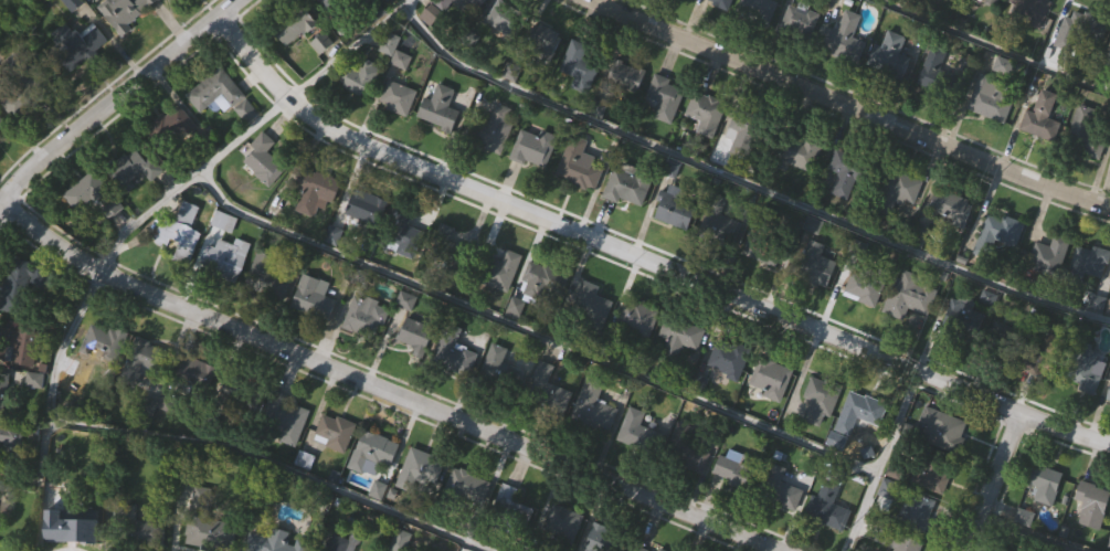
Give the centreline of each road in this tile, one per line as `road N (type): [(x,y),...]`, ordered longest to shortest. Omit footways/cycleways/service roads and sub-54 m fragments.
road 1 (residential): [(1109,440),(1019,412),(370,141),(293,94),(214,9)]
road 2 (residential): [(783,550),(253,335),(65,245),(4,199)]
road 3 (residential): [(1109,202),(929,139),(600,0)]
road 4 (residential): [(0,206),(42,157),(225,0)]
road 5 (residential): [(965,550),(1019,412)]

